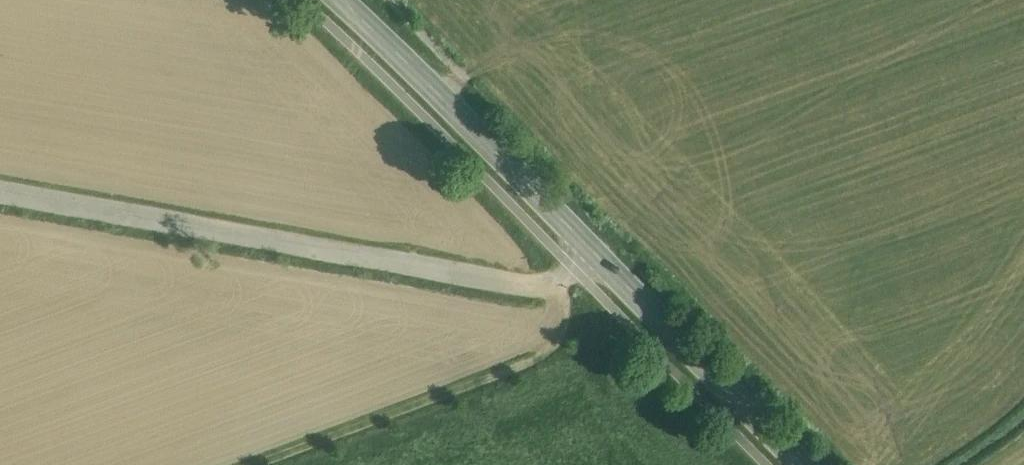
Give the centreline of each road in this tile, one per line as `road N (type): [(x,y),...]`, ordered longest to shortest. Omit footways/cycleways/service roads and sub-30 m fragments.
road 1 (unclassified): [(0,195),(550,286),(603,257)]
road 2 (secondary): [(336,0),(603,257)]
road 3 (secondary): [(603,257),(804,464)]

